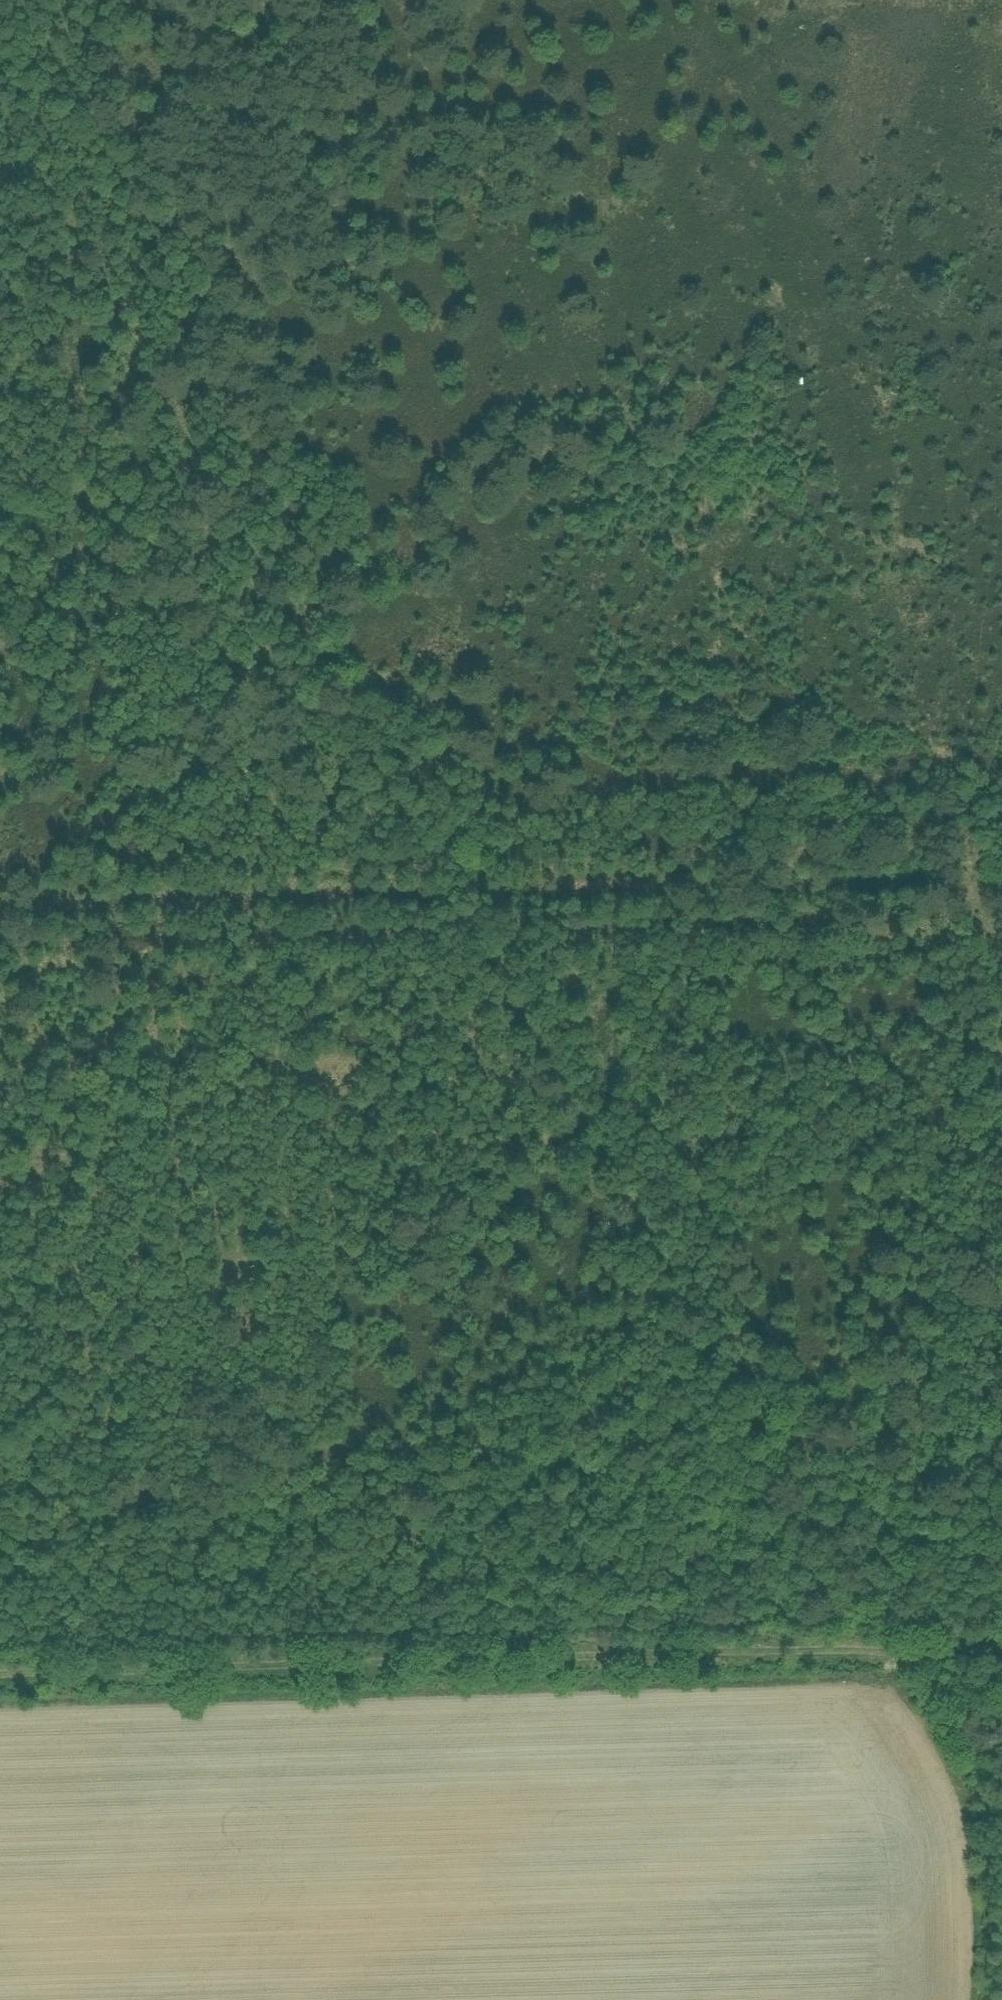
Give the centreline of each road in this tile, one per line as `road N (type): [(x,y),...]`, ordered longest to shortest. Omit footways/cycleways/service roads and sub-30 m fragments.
road 1 (track): [(0,1669),(1001,1643)]

